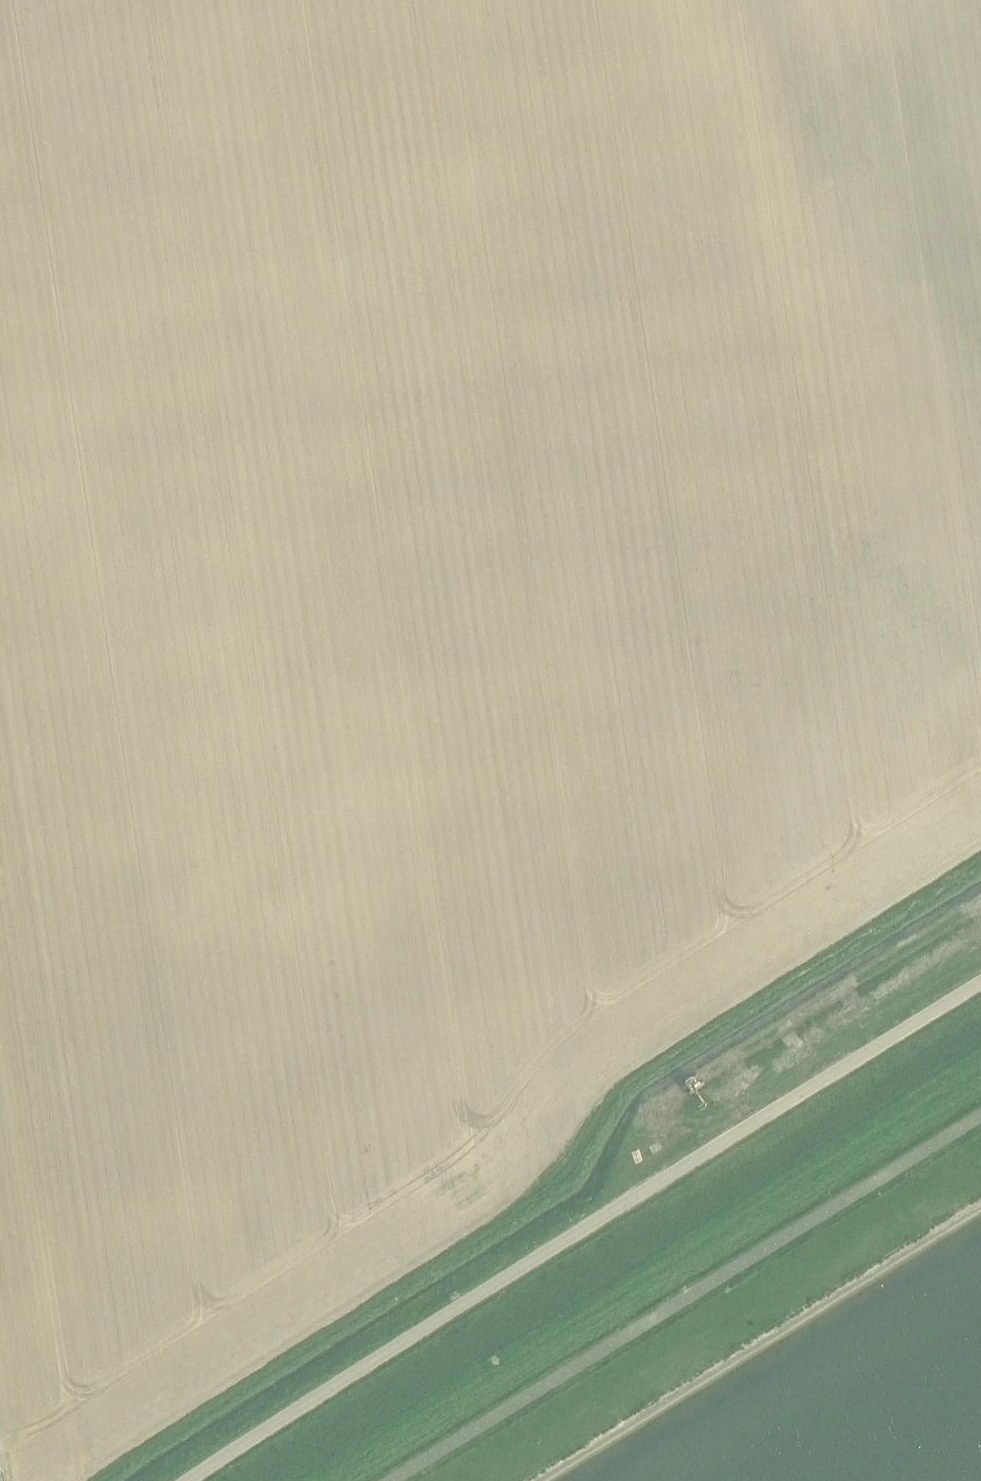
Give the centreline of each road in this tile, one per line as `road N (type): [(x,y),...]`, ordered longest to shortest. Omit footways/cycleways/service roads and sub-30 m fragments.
road 1 (unclassified): [(189,1480),(980,986)]

